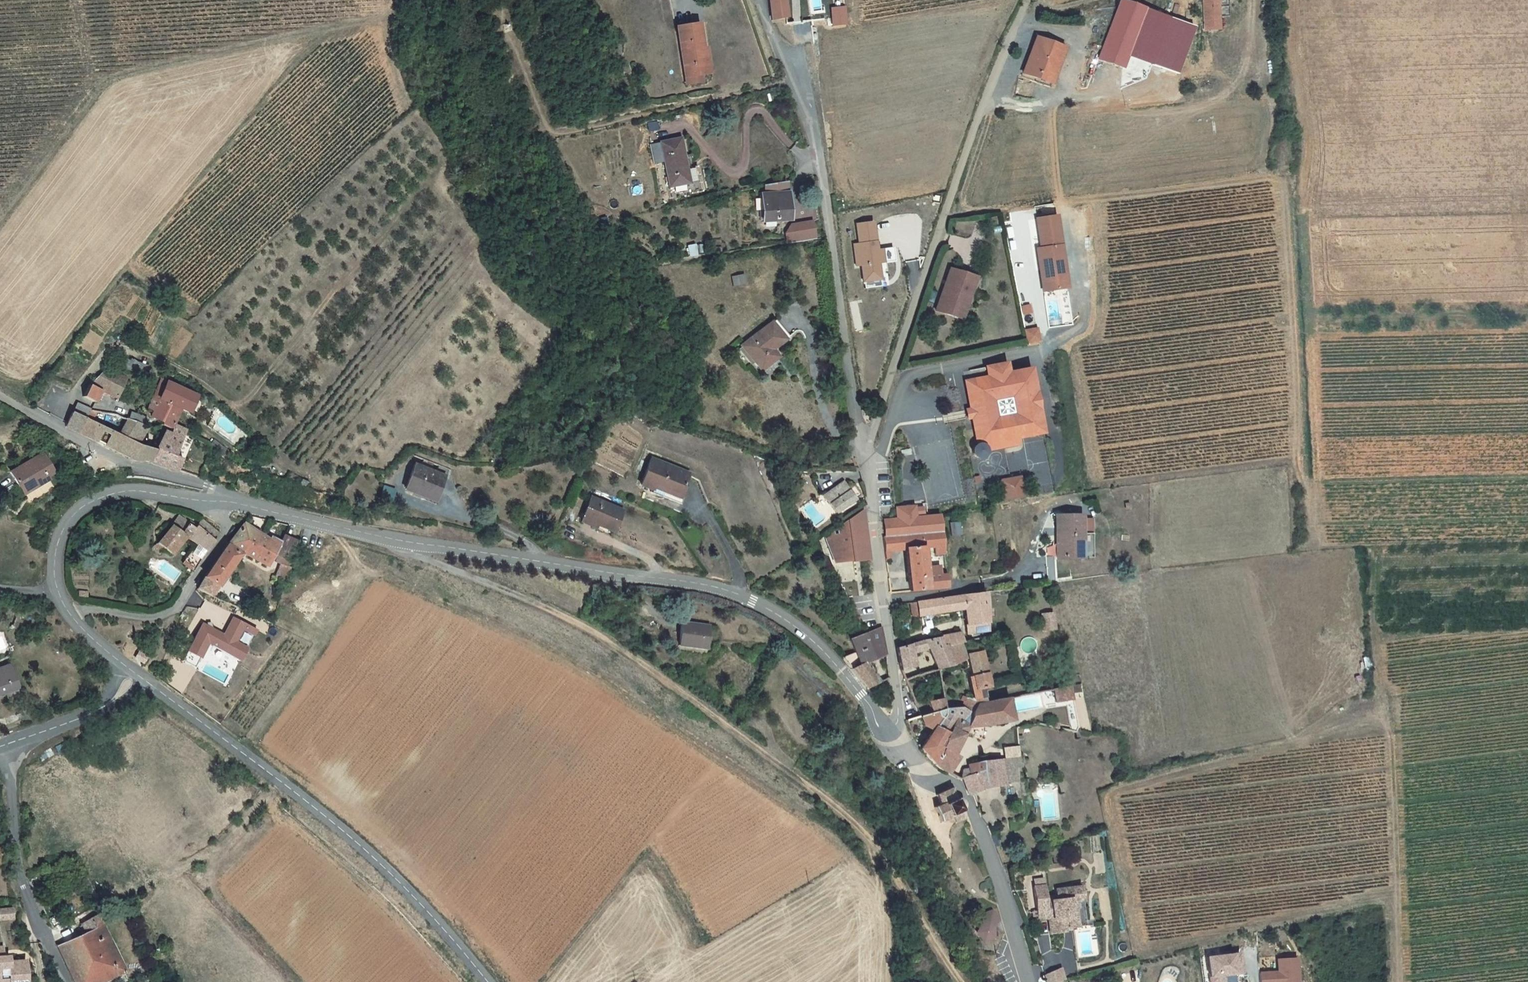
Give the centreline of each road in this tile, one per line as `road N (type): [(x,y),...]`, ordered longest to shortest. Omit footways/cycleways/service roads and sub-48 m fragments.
road 1 (track): [(986,100),(984,137),(964,195),(970,210),(1265,177),(1287,184),(1296,461),(1310,548)]
road 2 (tertiary): [(892,736),(815,642),(725,589),(401,540),(223,502)]
road 3 (track): [(401,540),(412,552),(604,637),(822,796),(877,846),(962,981)]
road 4 (tertiary): [(136,675),(333,821),(488,981)]
road 5 (residential): [(758,0),(815,141),(864,453)]
road 6 (residential): [(864,453),(1021,16)]
road 7 (track): [(795,80),(559,132),(547,129),(511,36)]
road 8 (track): [(1401,981),(1397,806),(1377,646)]
road 9 (tertiary): [(1030,981),(999,876),(958,784),(918,769),(892,736)]
road 10 (residential): [(892,736),(897,691),(864,453)]
road 11 (tertiary): [(223,502),(122,491),(79,509),(67,520),(55,563),(57,591),(70,613)]
road 12 (unclassified): [(223,502),(207,485),(131,465),(0,395)]
road 13 (residential): [(4,747),(21,884),(65,981)]
road 14 (residential): [(70,613),(171,612),(223,538),(223,502)]
road 15 (tertiary): [(136,675),(100,708),(4,747)]

